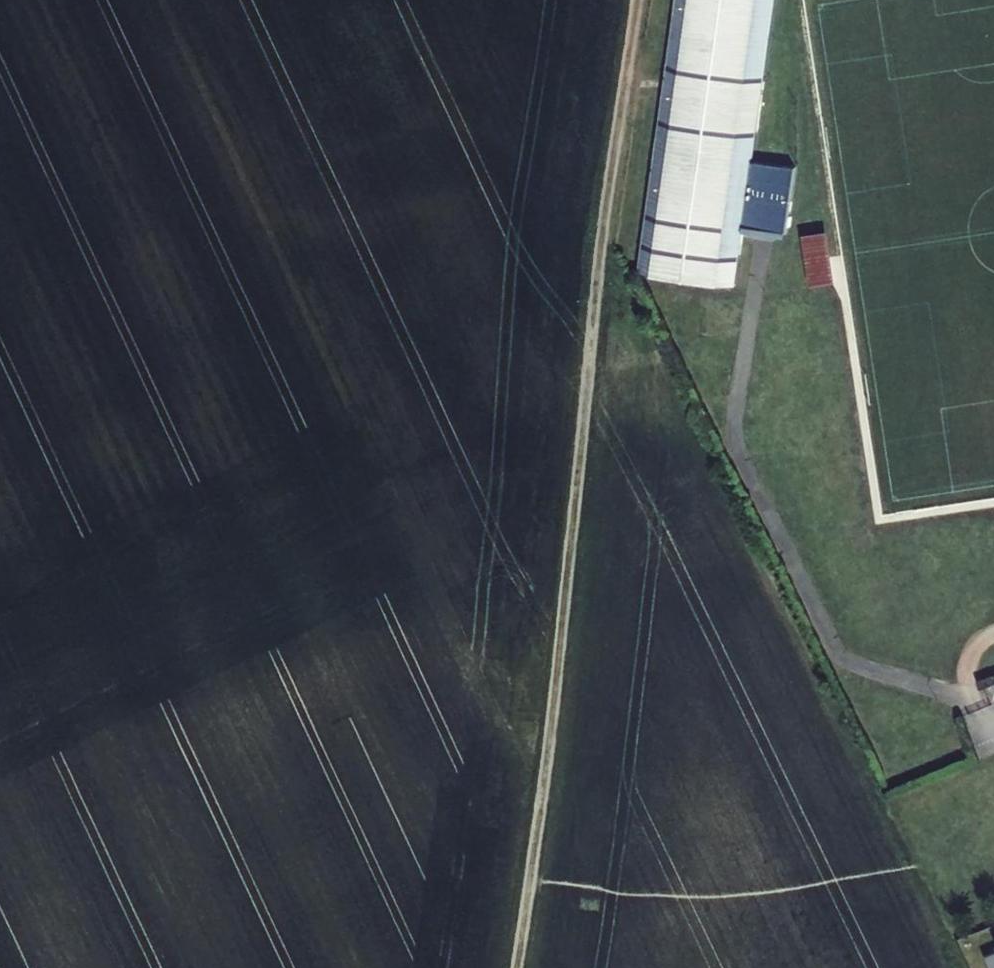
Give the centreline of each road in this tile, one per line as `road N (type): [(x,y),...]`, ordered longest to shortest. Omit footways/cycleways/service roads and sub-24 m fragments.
road 1 (track): [(637,0),(601,246),(546,796),(514,967)]

